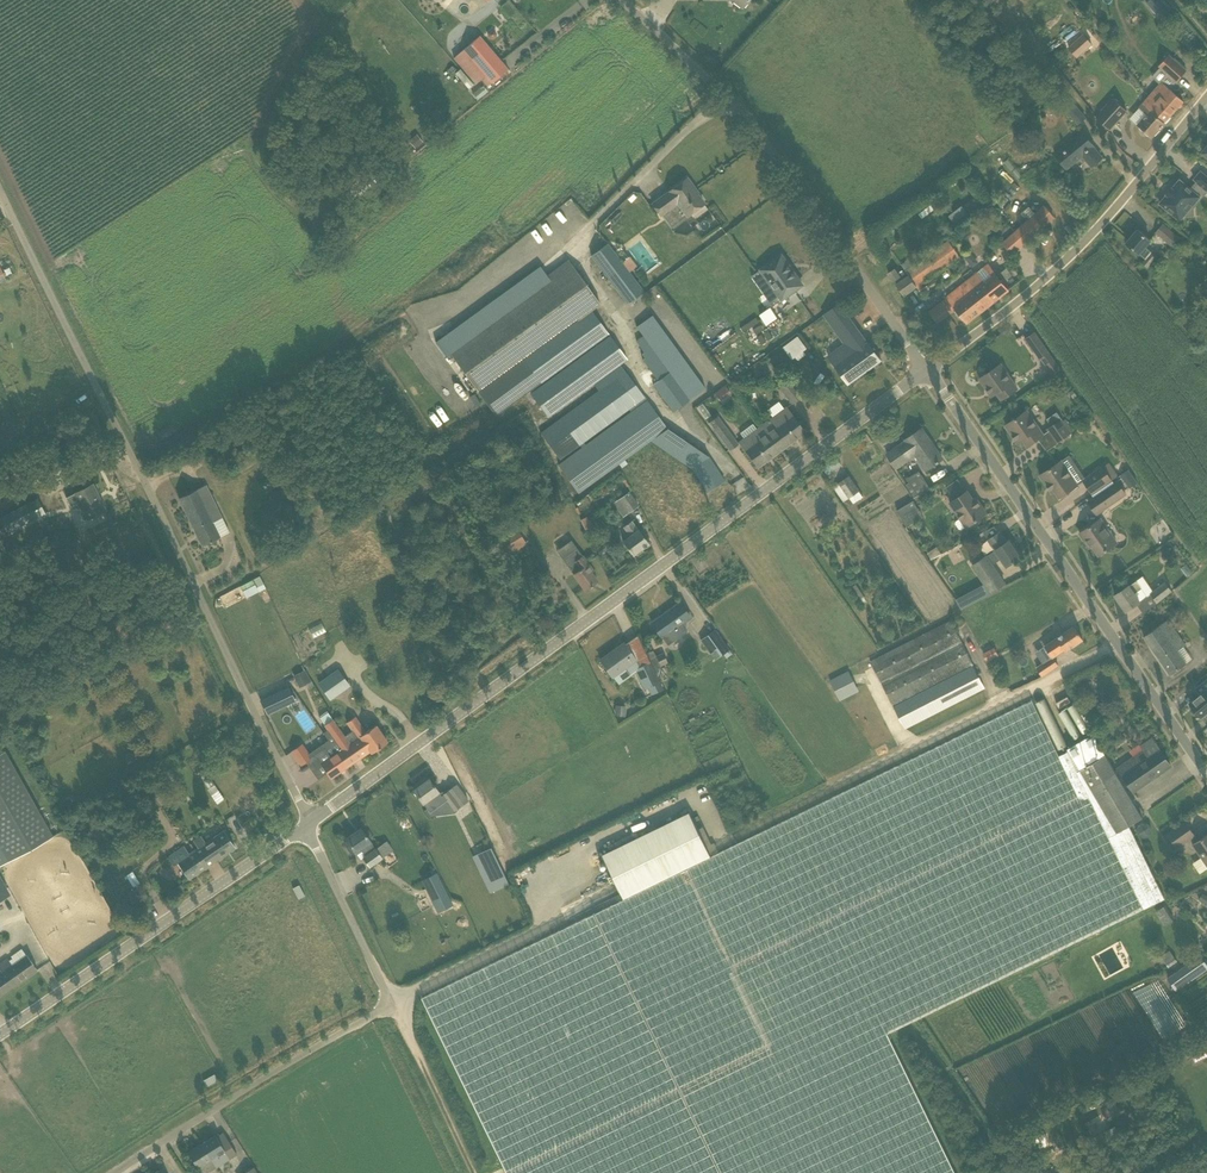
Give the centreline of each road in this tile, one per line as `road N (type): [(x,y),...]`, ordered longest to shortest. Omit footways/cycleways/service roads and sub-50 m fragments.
road 1 (tertiary): [(307,825),(928,369)]
road 2 (unclassified): [(307,825),(0,186)]
road 3 (unclassified): [(113,1172),(391,1004),(307,825)]
road 4 (tertiary): [(1206,773),(928,369)]
road 5 (unclassified): [(928,369),(788,166),(657,24),(625,0)]
road 6 (unclassified): [(928,369),(1043,286),(1206,100)]
road 7 (tertiary): [(0,1033),(307,825)]
road 8 (track): [(472,1172),(391,1004)]

